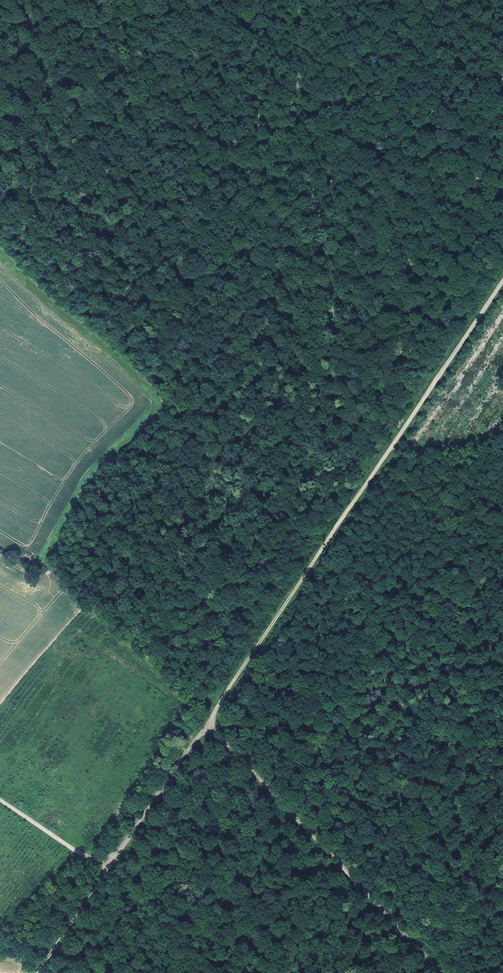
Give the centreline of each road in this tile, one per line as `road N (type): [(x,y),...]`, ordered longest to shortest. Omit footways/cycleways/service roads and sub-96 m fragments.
road 1 (track): [(44,962),(502,283)]
road 2 (track): [(203,727),(437,972)]
road 3 (track): [(0,799),(111,863)]

